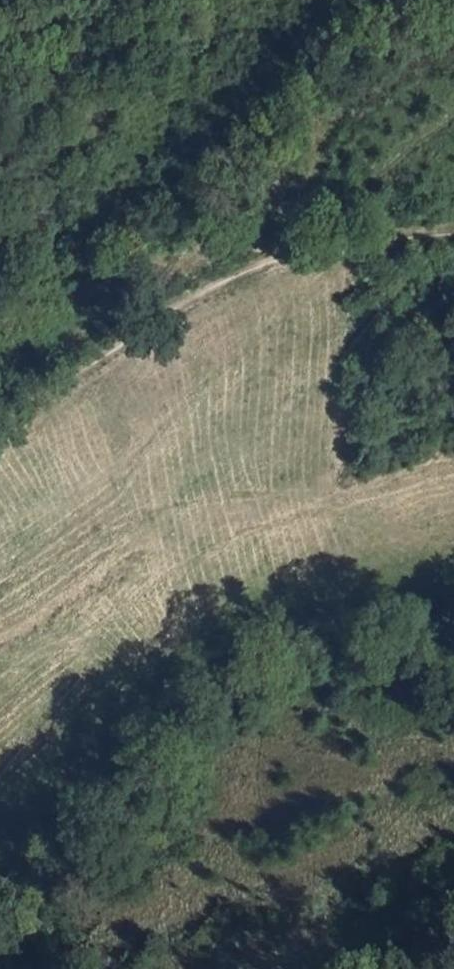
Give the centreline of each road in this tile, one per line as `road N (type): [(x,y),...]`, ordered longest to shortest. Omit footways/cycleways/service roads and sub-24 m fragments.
road 1 (track): [(359,234),(355,255),(123,468),(120,487),(134,503),(166,504),(269,485),(329,490),(403,531),(453,536)]
road 2 (track): [(274,259),(359,234),(453,230)]

